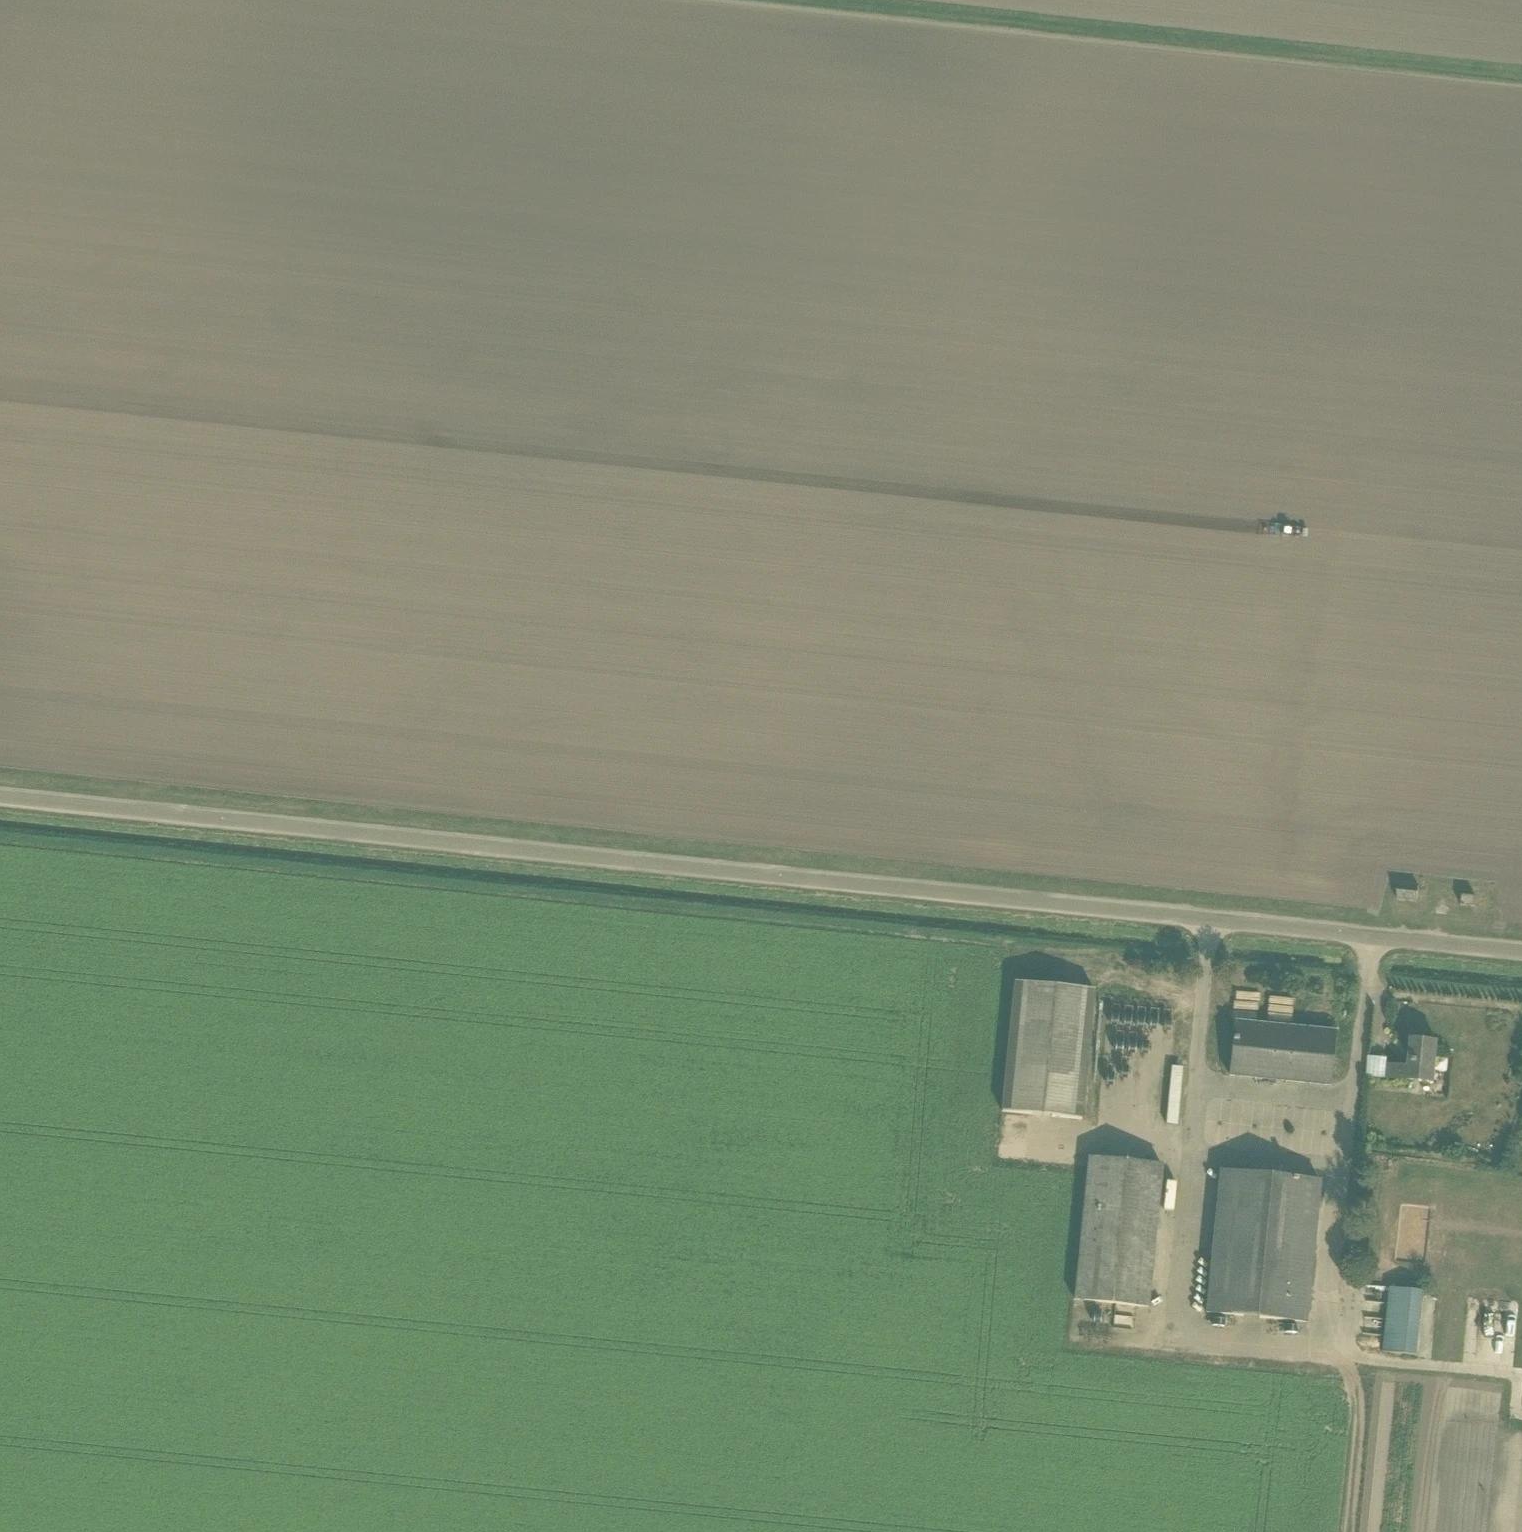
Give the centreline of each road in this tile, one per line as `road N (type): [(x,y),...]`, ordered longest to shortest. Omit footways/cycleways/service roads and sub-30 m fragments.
road 1 (unclassified): [(1521,952),(0,798)]
road 2 (track): [(832,0),(1318,51)]
road 3 (track): [(1340,1351),(1364,1405),(1349,1531)]

